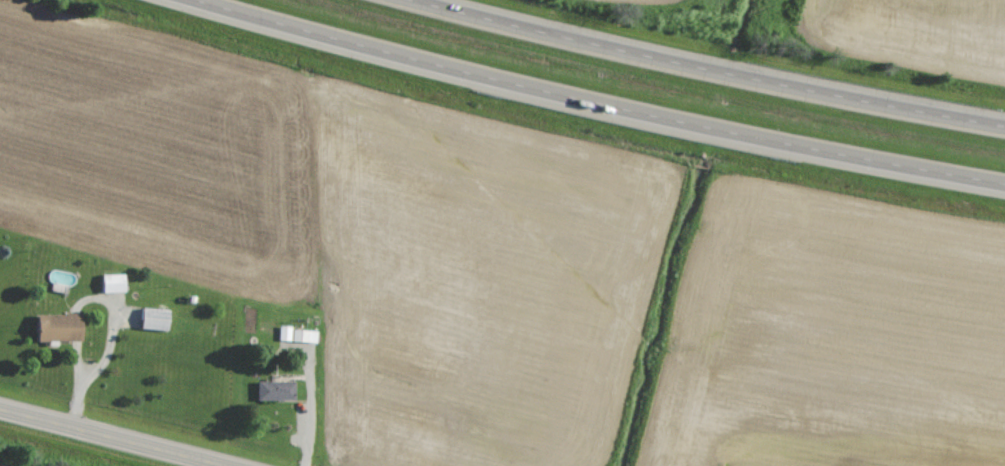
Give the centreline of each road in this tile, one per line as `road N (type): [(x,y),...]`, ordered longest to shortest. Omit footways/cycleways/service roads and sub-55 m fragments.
road 1 (motorway): [(181,0),(646,123),(1004,185)]
road 2 (motorway): [(1004,130),(725,78),(403,0)]
road 3 (secondary): [(211,465),(0,412)]

